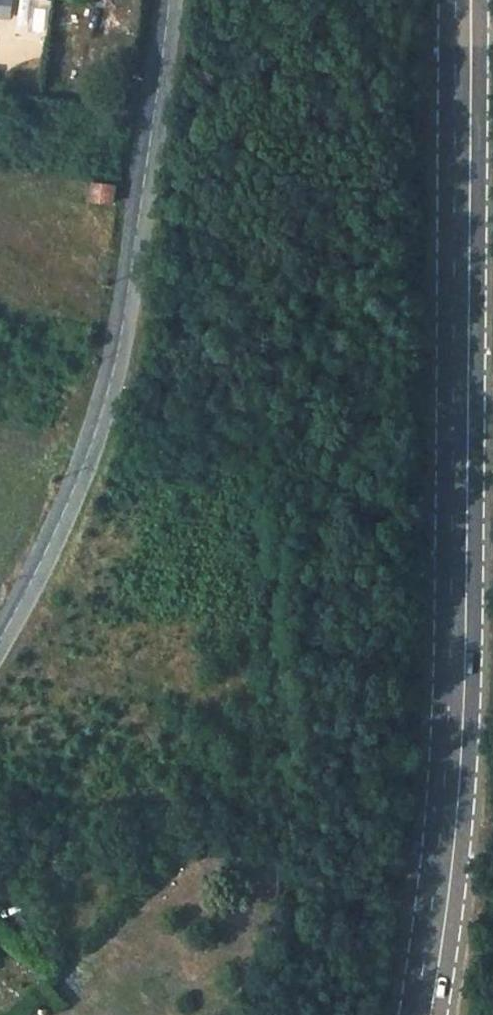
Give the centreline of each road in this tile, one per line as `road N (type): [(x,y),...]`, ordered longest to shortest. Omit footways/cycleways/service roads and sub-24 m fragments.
road 1 (primary): [(427,1014),(462,787),(472,0)]
road 2 (unclassified): [(0,638),(102,412),(169,0)]

